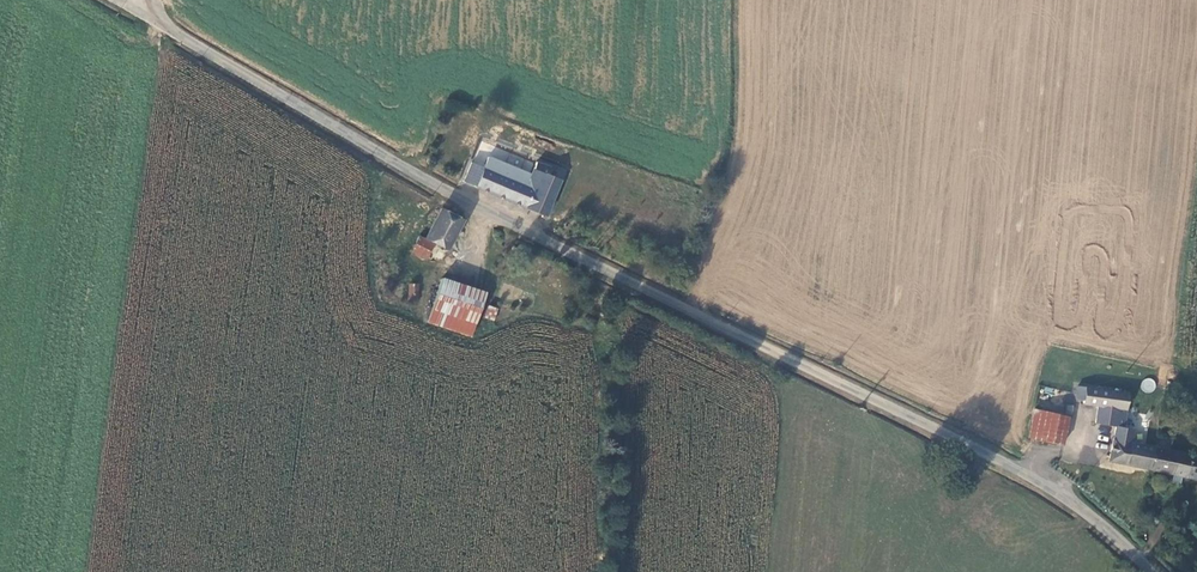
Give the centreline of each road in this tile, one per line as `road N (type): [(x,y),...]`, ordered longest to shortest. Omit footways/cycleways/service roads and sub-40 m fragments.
road 1 (unclassified): [(1149,571),(1070,499),(984,451),(473,205),(135,7)]

